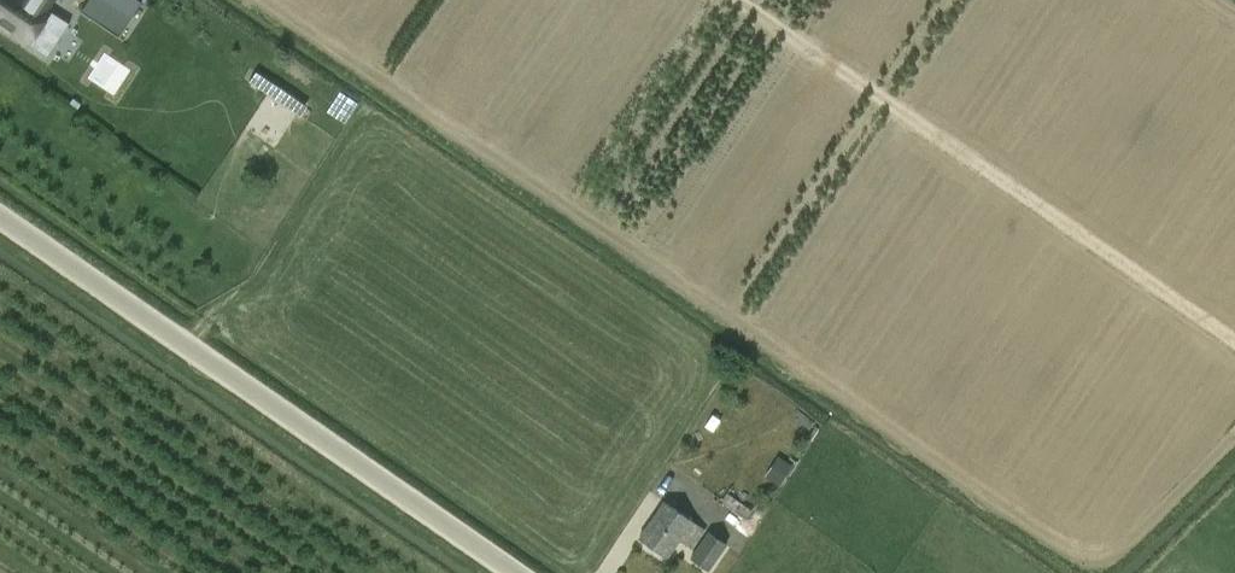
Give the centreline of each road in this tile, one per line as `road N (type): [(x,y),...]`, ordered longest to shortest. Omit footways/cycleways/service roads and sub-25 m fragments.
road 1 (unclassified): [(516,572),(0,215)]

